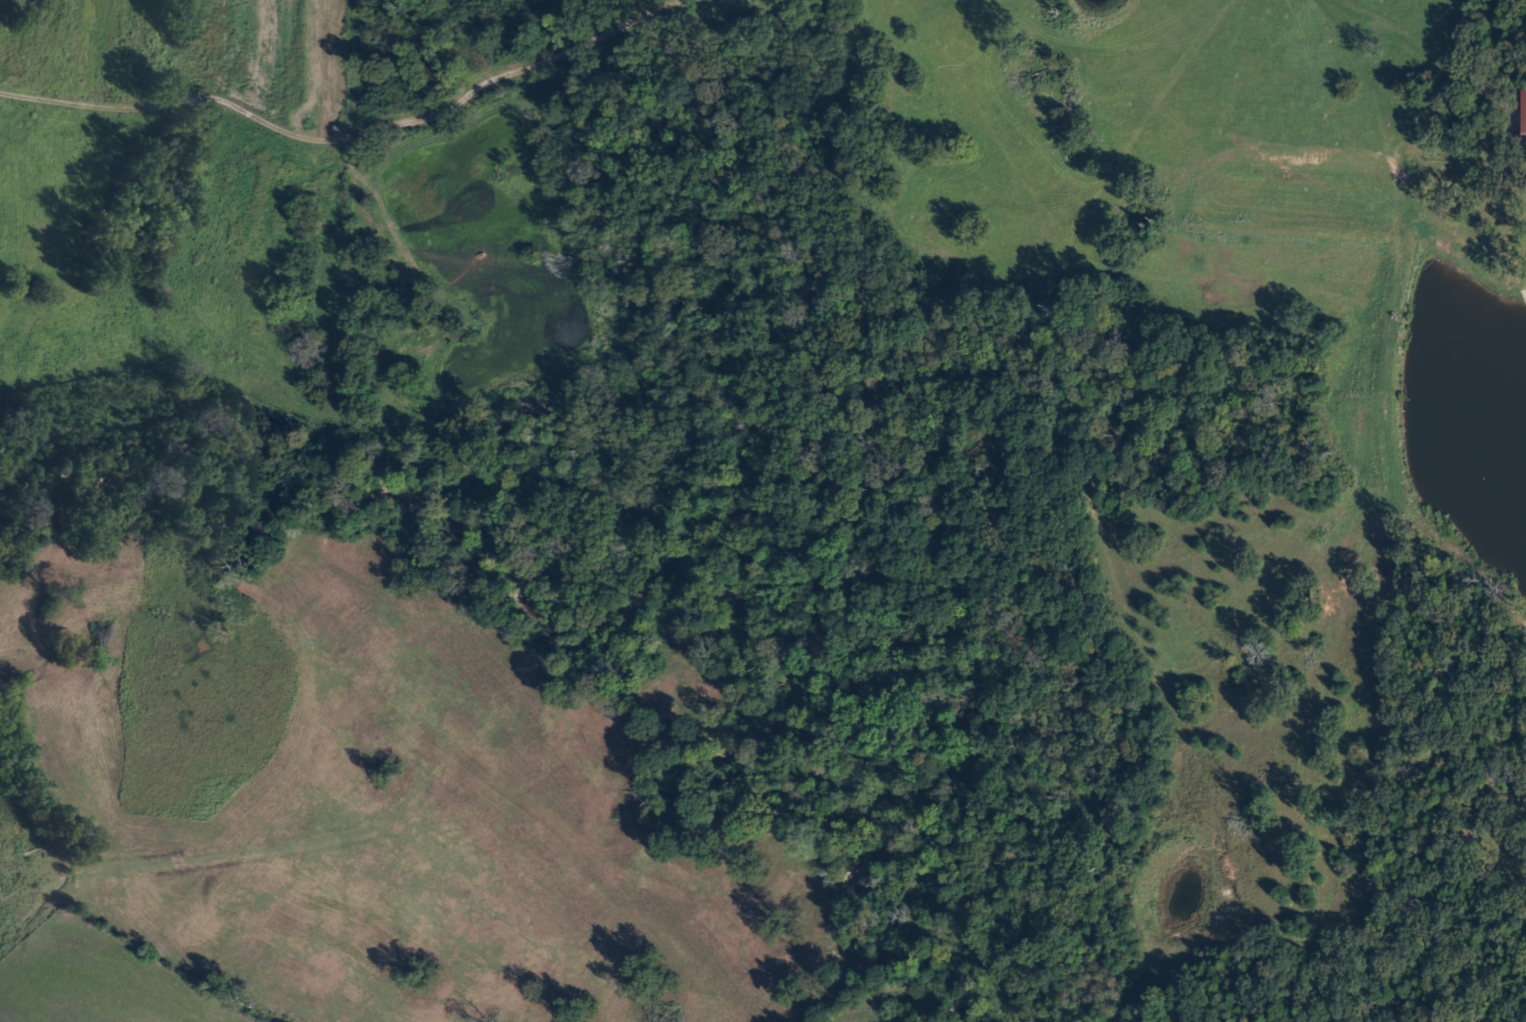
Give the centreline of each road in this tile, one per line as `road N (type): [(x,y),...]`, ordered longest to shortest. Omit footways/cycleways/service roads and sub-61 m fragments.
road 1 (residential): [(0,843),(350,825),(430,800),(615,549),(645,458),(650,393),(600,338),(505,328),(465,277),(465,172),(545,82),(575,16),(604,0)]

